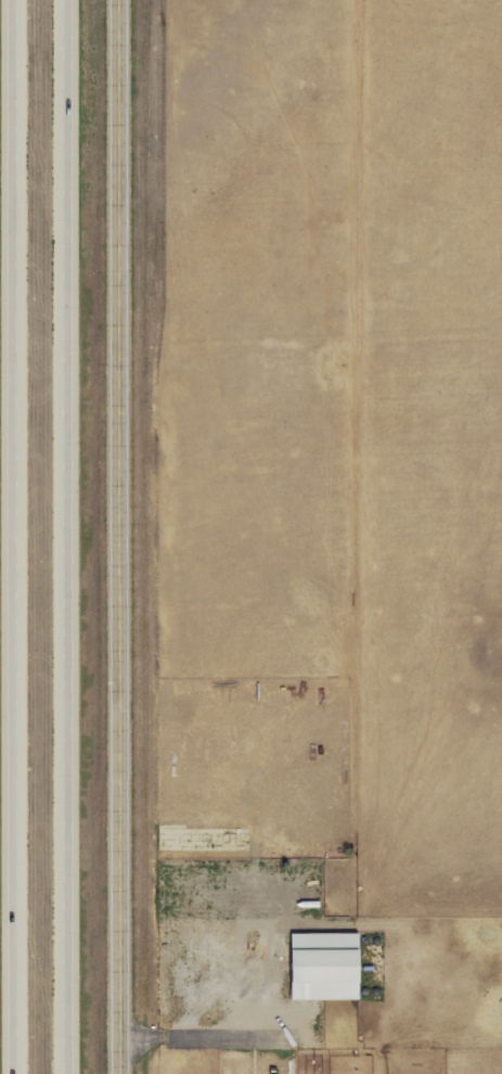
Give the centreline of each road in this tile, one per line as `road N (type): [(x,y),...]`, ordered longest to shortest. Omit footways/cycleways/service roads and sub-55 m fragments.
road 1 (tertiary): [(135,1073),(131,0)]
road 2 (motorway): [(26,0),(27,1073)]
road 3 (motorway): [(79,1073),(78,0)]

